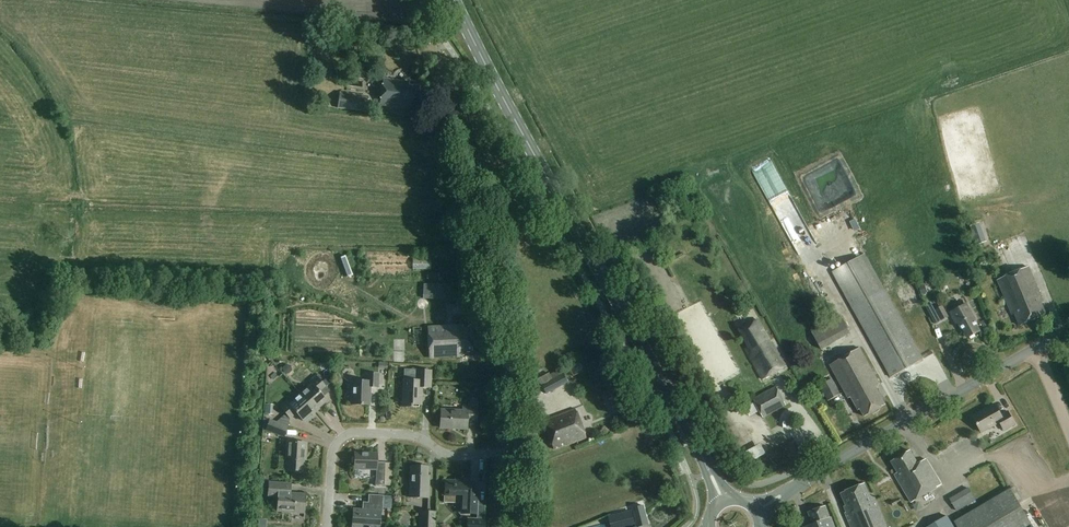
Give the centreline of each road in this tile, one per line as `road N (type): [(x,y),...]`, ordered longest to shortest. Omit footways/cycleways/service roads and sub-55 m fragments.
road 1 (primary): [(724,500),(455,0)]
road 2 (residential): [(516,450),(507,367),(442,73)]
road 3 (tertiary): [(1068,329),(757,511)]
road 4 (residential): [(327,526),(334,451),(344,436),(407,436),(457,457),(516,450)]
road 5 (track): [(195,0),(406,25)]

